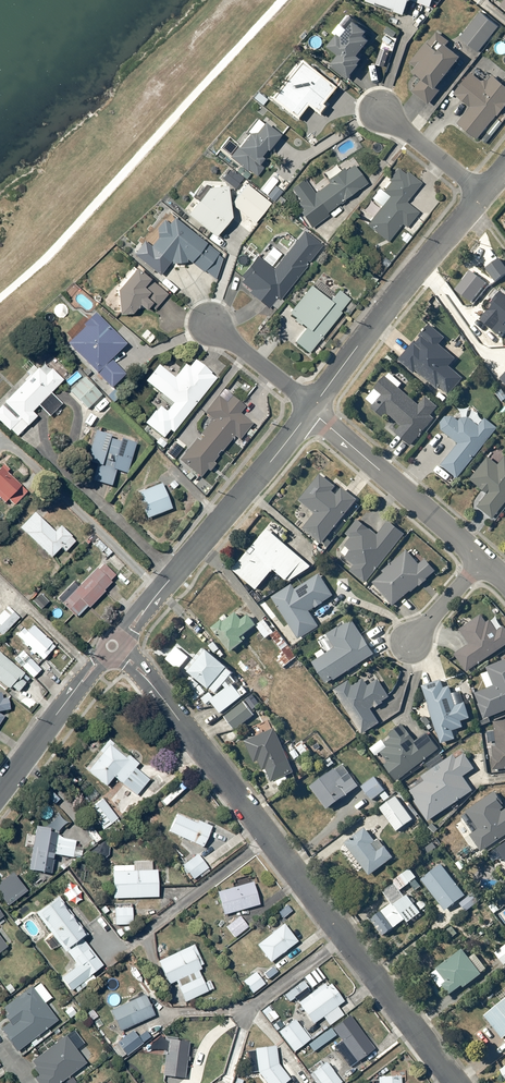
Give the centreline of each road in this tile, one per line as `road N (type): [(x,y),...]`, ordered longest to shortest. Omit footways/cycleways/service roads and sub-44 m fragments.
road 1 (residential): [(121,653),(456,1082)]
road 2 (residential): [(120,638),(311,409)]
road 3 (residential): [(311,409),(398,291),(484,194)]
road 4 (residential): [(311,409),(482,560)]
road 5 (residential): [(0,791),(106,653)]
road 6 (residential): [(380,109),(484,194)]
road 7 (residential): [(209,325),(311,409)]

